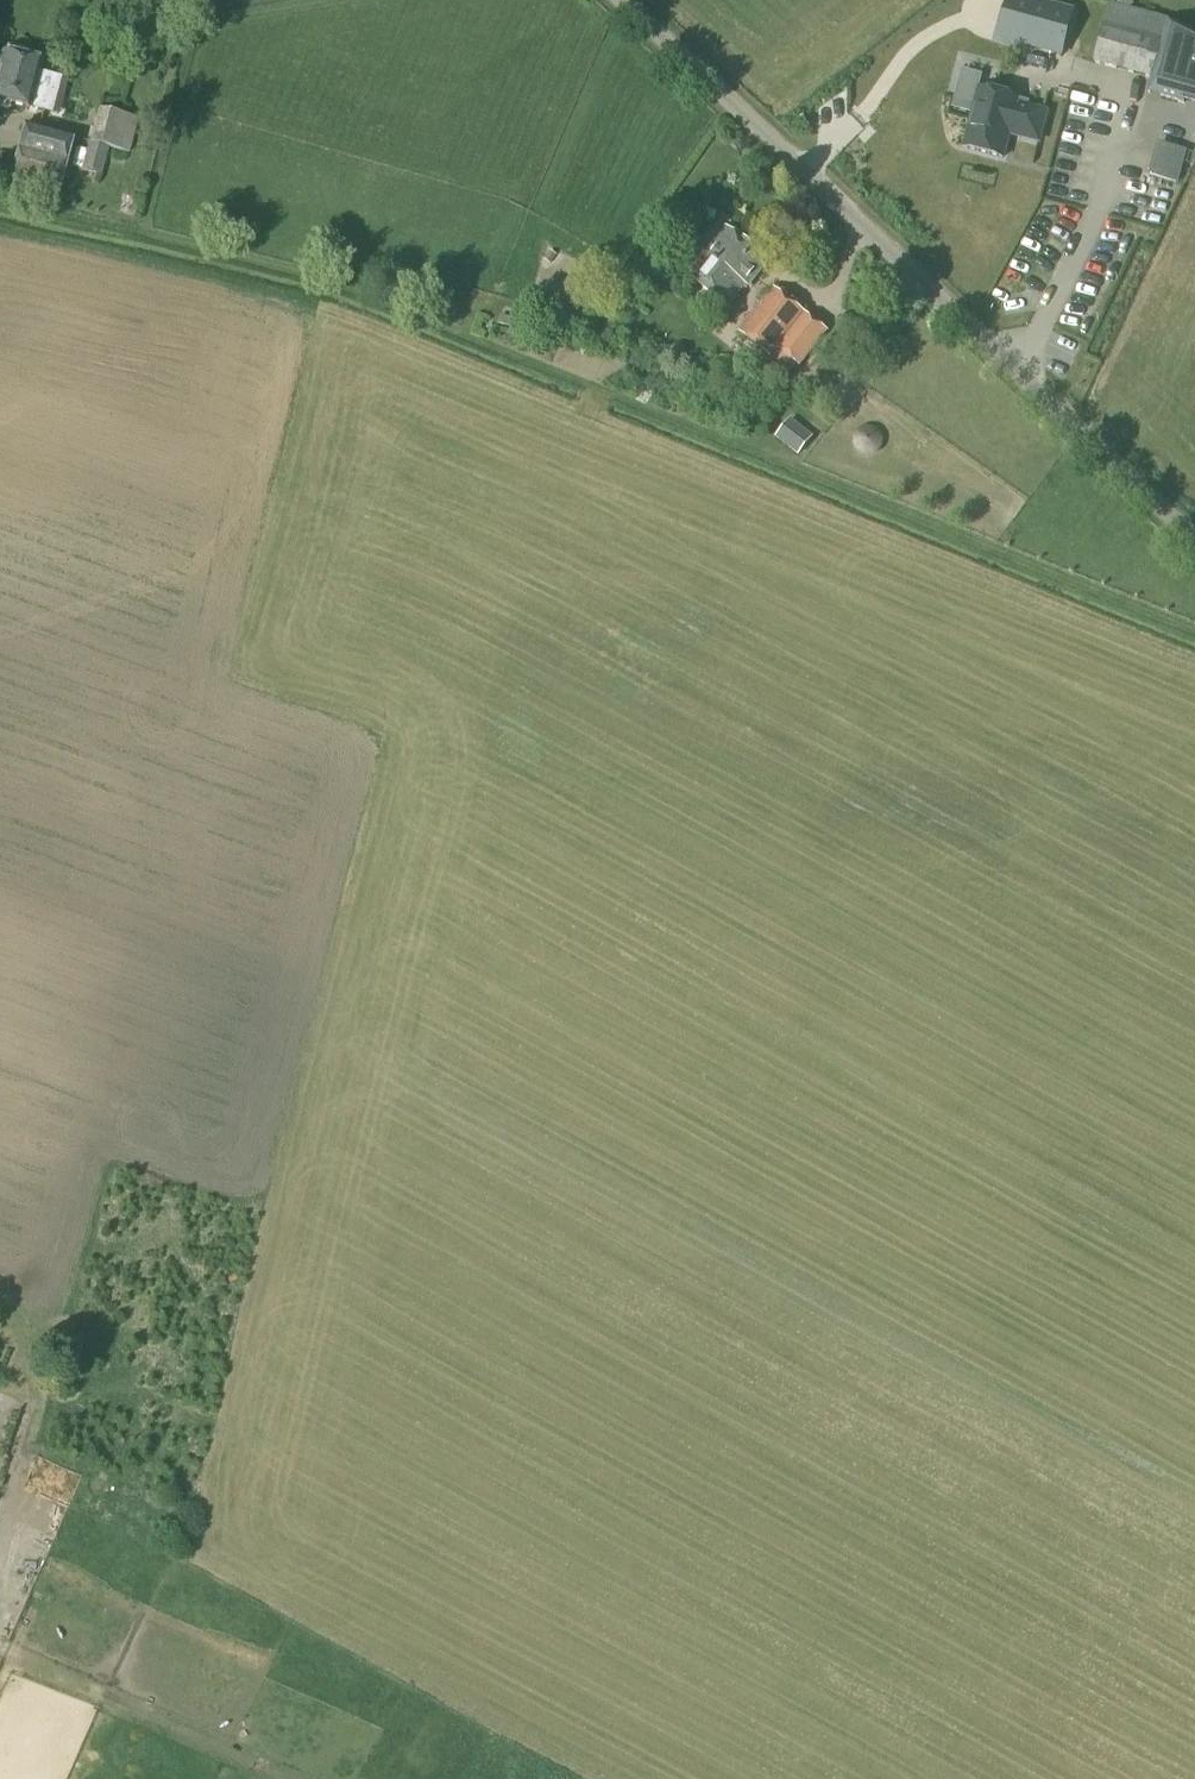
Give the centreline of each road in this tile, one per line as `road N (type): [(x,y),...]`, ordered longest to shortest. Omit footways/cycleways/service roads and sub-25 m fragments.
road 1 (unclassified): [(1194,538),(630,0)]

